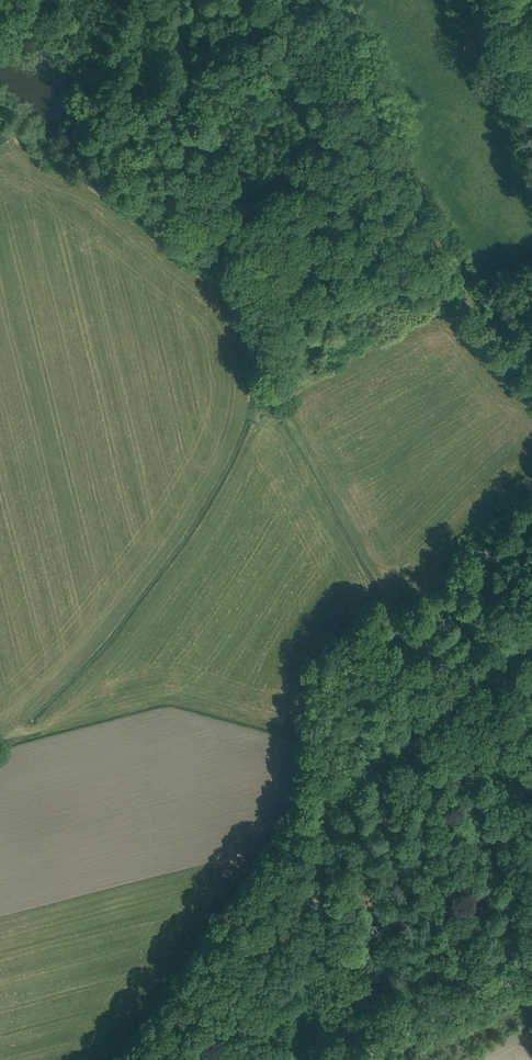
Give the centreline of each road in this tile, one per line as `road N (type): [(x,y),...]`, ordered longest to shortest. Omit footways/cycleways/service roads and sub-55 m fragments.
road 1 (track): [(338,0),(402,179),(463,284)]
road 2 (tertiary): [(356,1059),(531,968)]

